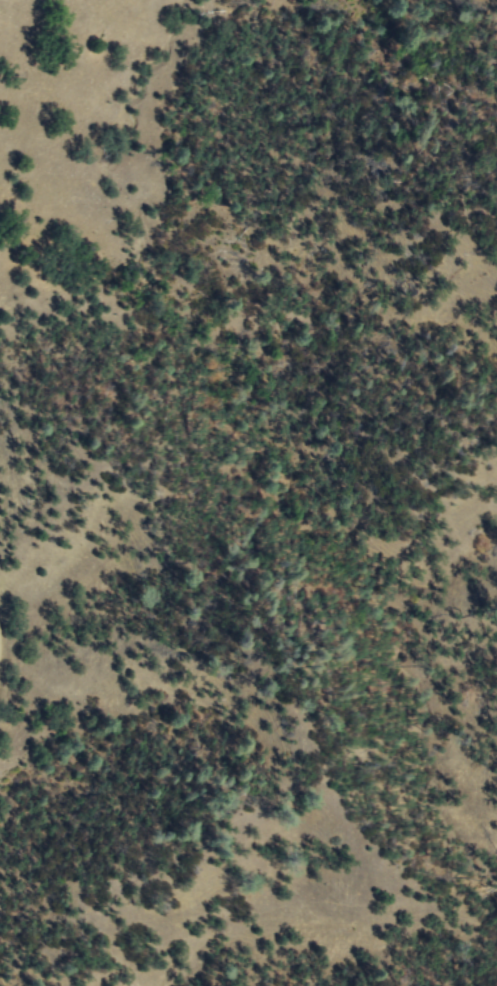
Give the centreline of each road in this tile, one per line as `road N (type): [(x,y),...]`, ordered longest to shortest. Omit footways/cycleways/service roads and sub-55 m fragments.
road 1 (residential): [(0,603),(10,687),(0,731)]

